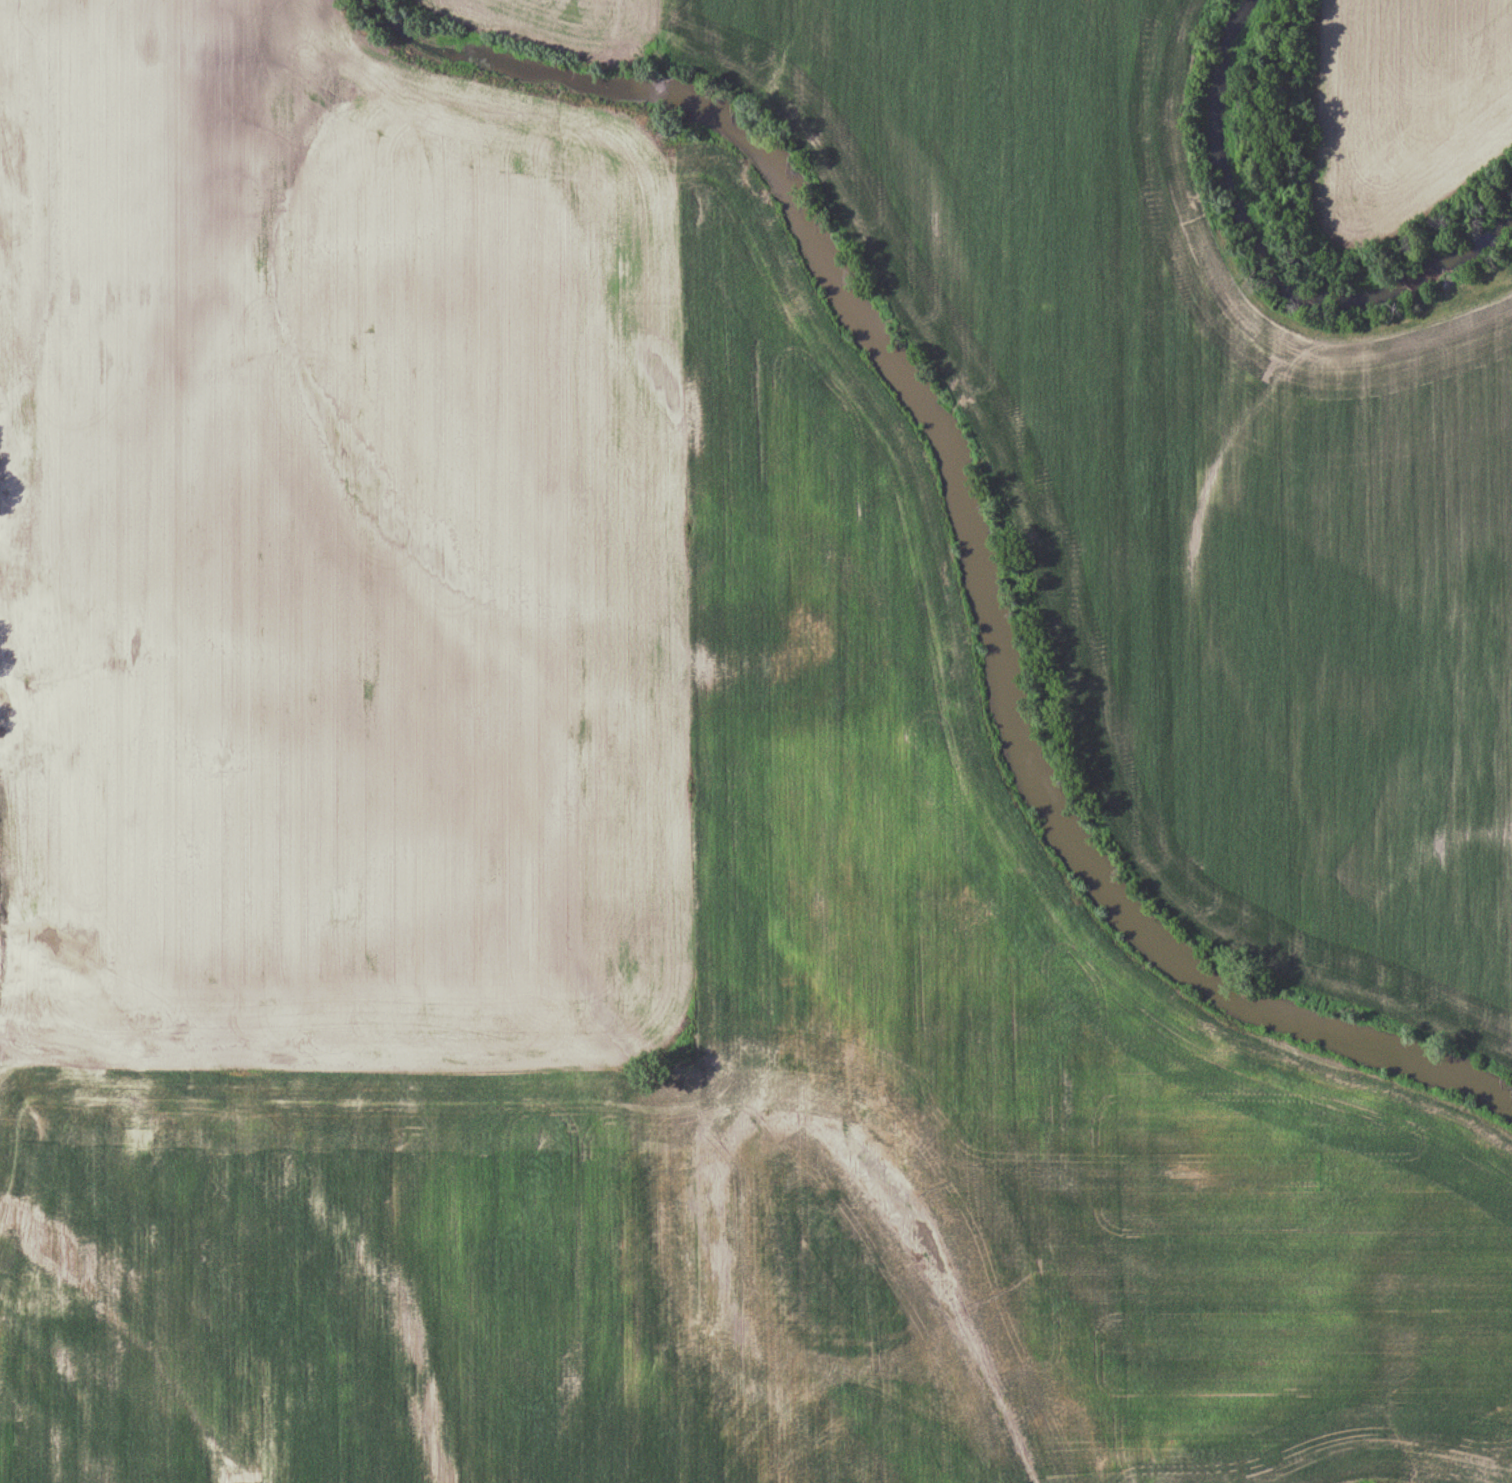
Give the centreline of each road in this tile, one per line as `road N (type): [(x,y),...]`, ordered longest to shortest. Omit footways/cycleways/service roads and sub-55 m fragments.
road 1 (track): [(630,1071),(465,807),(296,458),(246,274),(251,179),(285,78),(283,0)]
road 2 (track): [(630,1071),(0,1078)]
road 3 (track): [(567,1482),(604,1397),(623,1312),(630,1071)]

